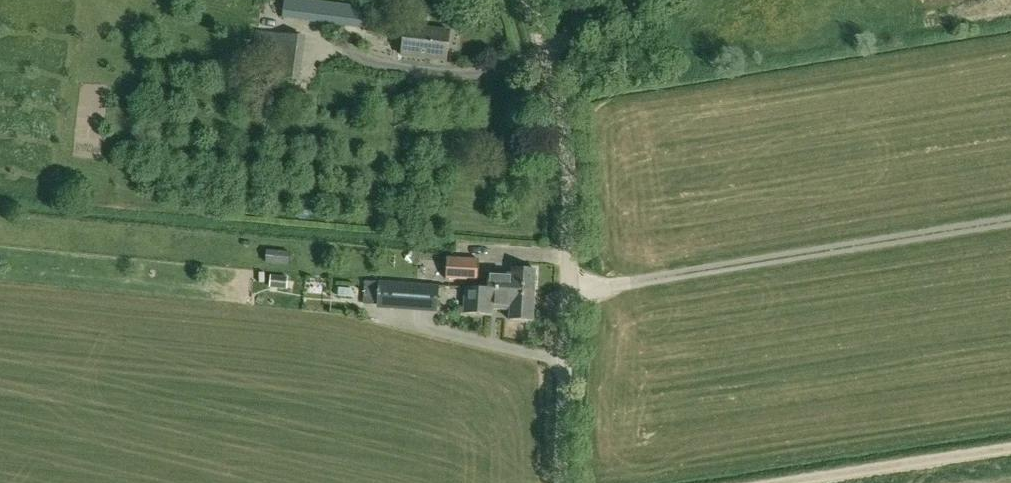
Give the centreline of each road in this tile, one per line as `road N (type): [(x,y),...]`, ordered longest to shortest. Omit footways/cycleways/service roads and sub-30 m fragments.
road 1 (residential): [(568,289),(1010,220)]
road 2 (unclassified): [(568,289),(567,163),(527,0)]
road 3 (unclassified): [(563,482),(568,289)]

